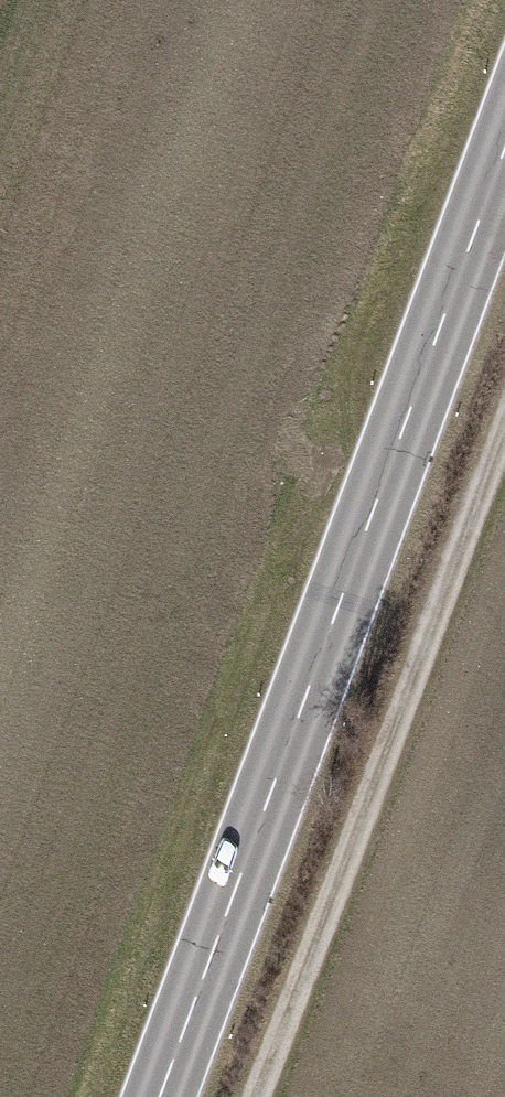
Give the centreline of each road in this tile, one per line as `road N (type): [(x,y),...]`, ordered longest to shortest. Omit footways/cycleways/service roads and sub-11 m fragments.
road 1 (secondary): [(504,150),(163,1096)]
road 2 (track): [(253,1096),(504,412)]

